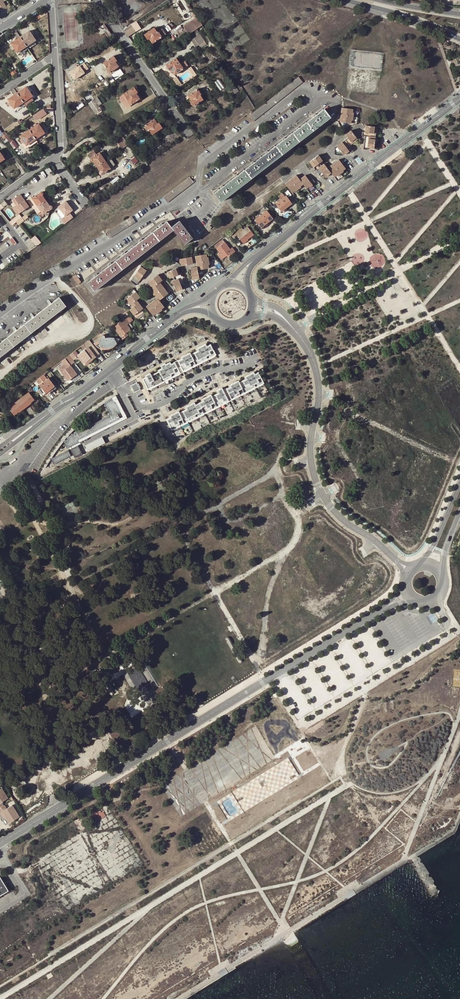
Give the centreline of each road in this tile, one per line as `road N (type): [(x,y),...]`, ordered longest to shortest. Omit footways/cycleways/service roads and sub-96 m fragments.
road 1 (tertiary): [(388,605),(0,844)]
road 2 (track): [(55,275),(90,323),(41,344),(0,375)]
road 3 (tertiary): [(185,310),(56,409)]
road 4 (residential): [(187,134),(96,0)]
road 5 (secondary): [(346,0),(459,40)]

